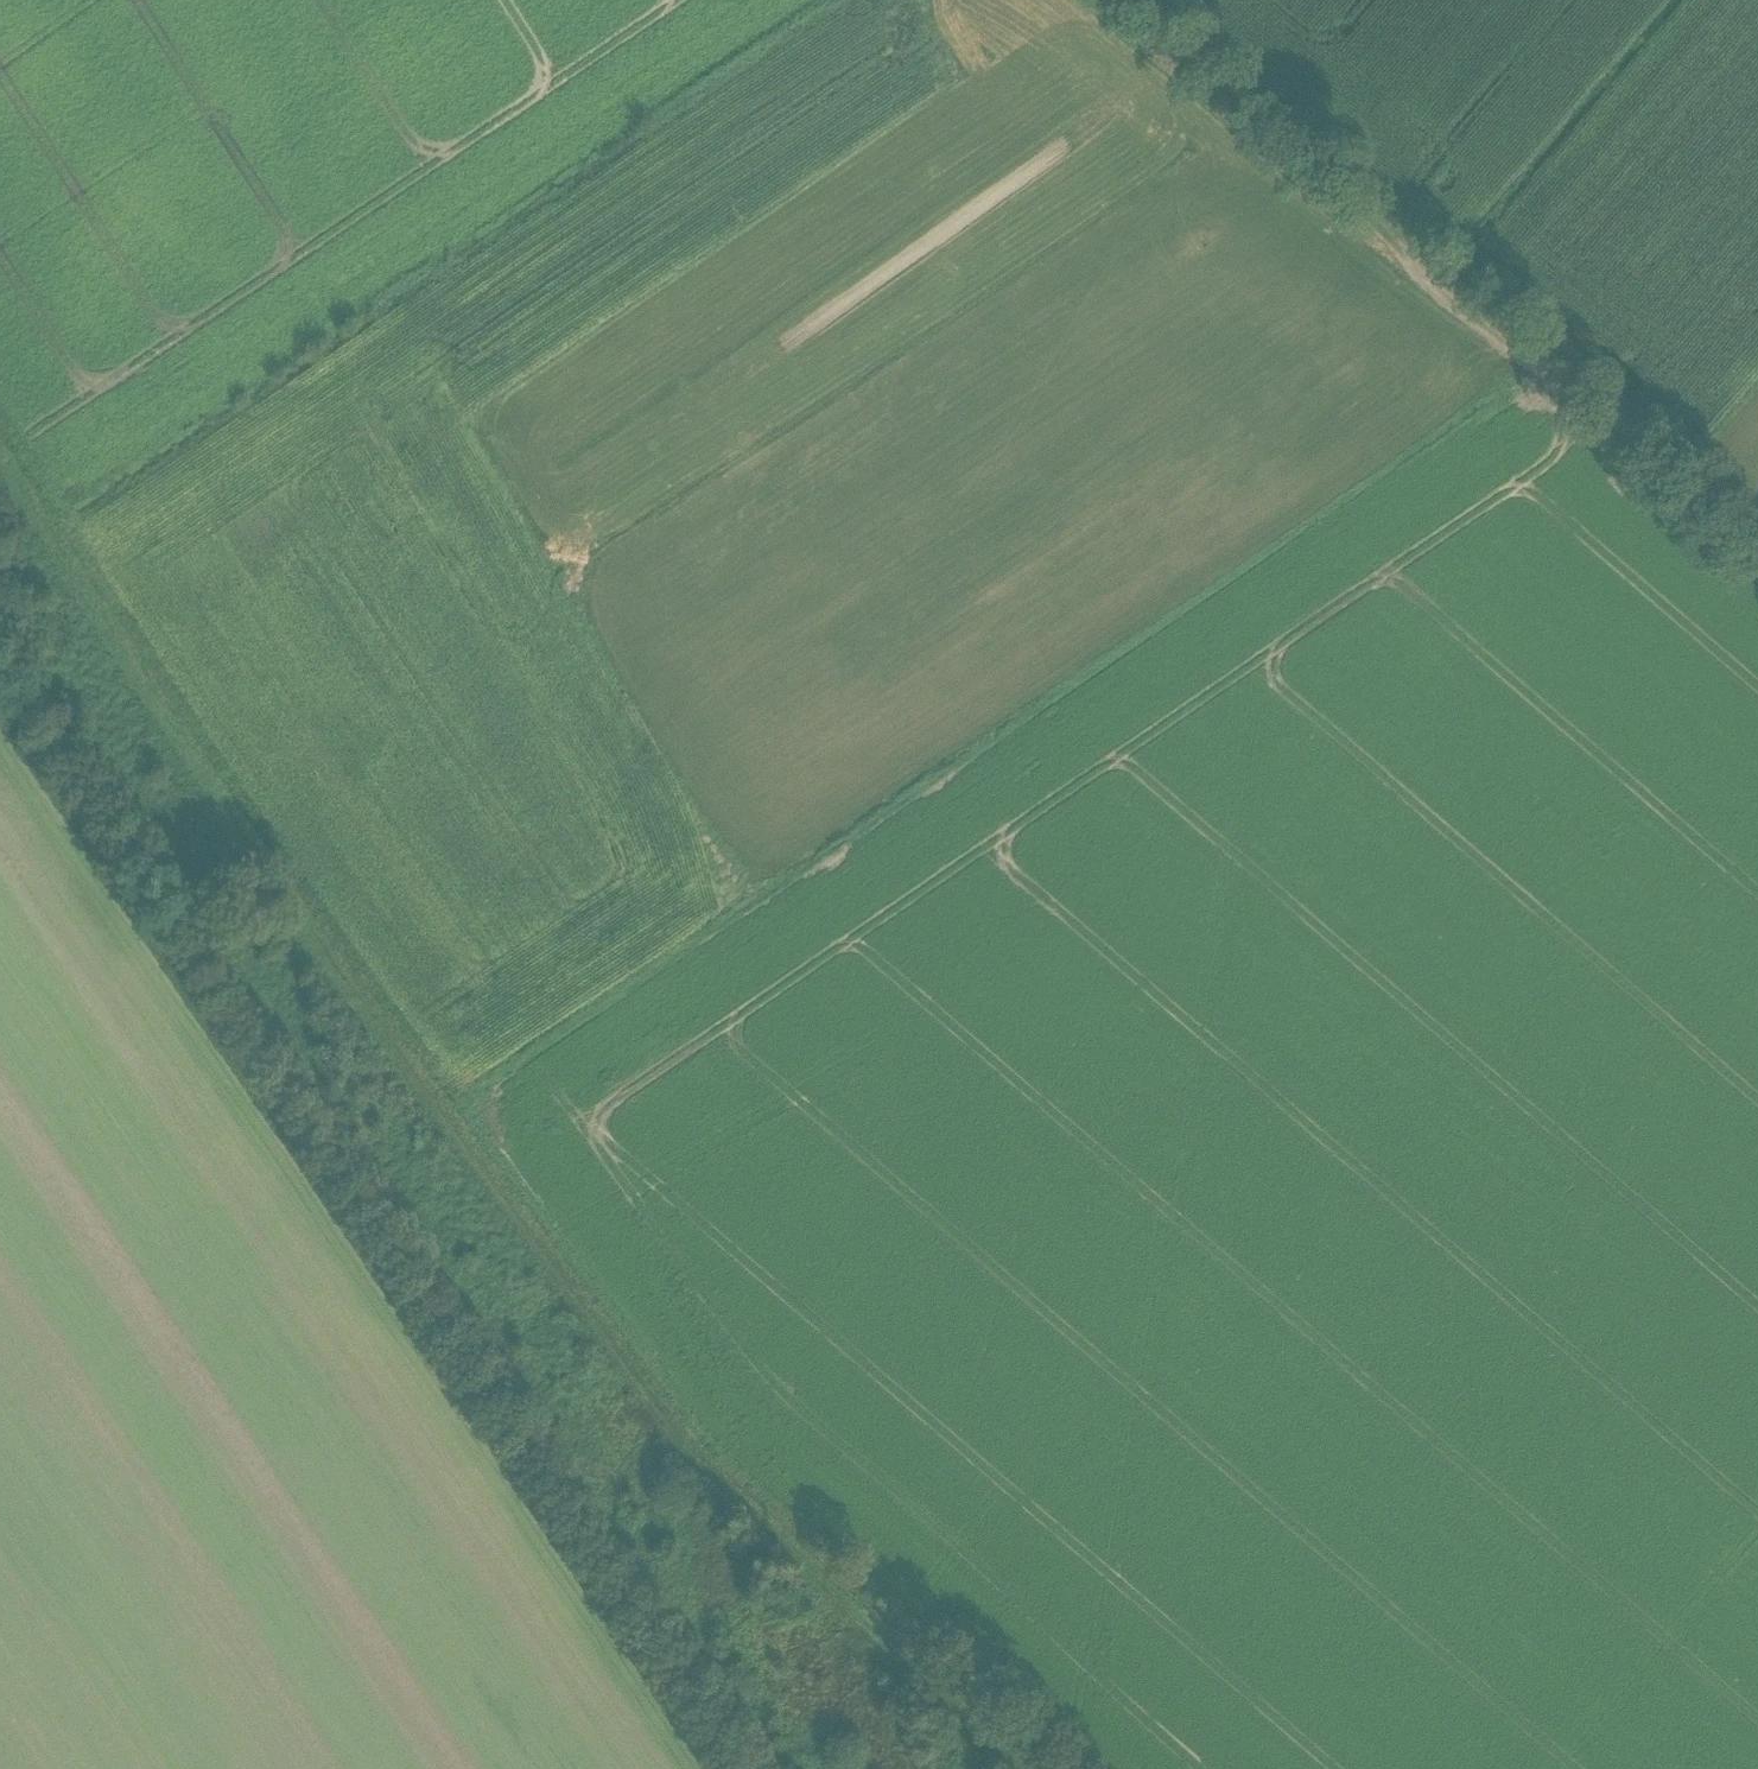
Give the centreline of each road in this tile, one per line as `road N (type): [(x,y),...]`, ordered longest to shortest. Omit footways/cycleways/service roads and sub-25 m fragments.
road 1 (track): [(1003,1768),(732,1505),(531,1249),(265,892),(251,856),(0,474)]
road 2 (track): [(1119,0),(1757,553)]

